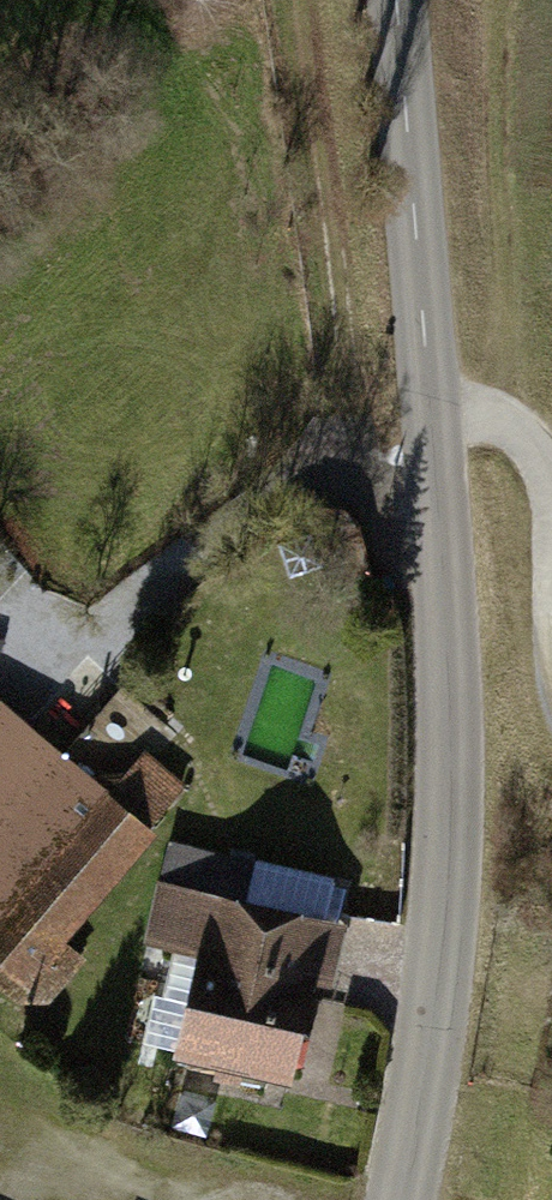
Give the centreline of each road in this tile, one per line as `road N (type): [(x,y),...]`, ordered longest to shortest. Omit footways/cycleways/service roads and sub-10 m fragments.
road 1 (tertiary): [(394,0),(447,623),(438,909),(407,1199)]
road 2 (track): [(429,423),(486,421),(528,440),(551,487)]

